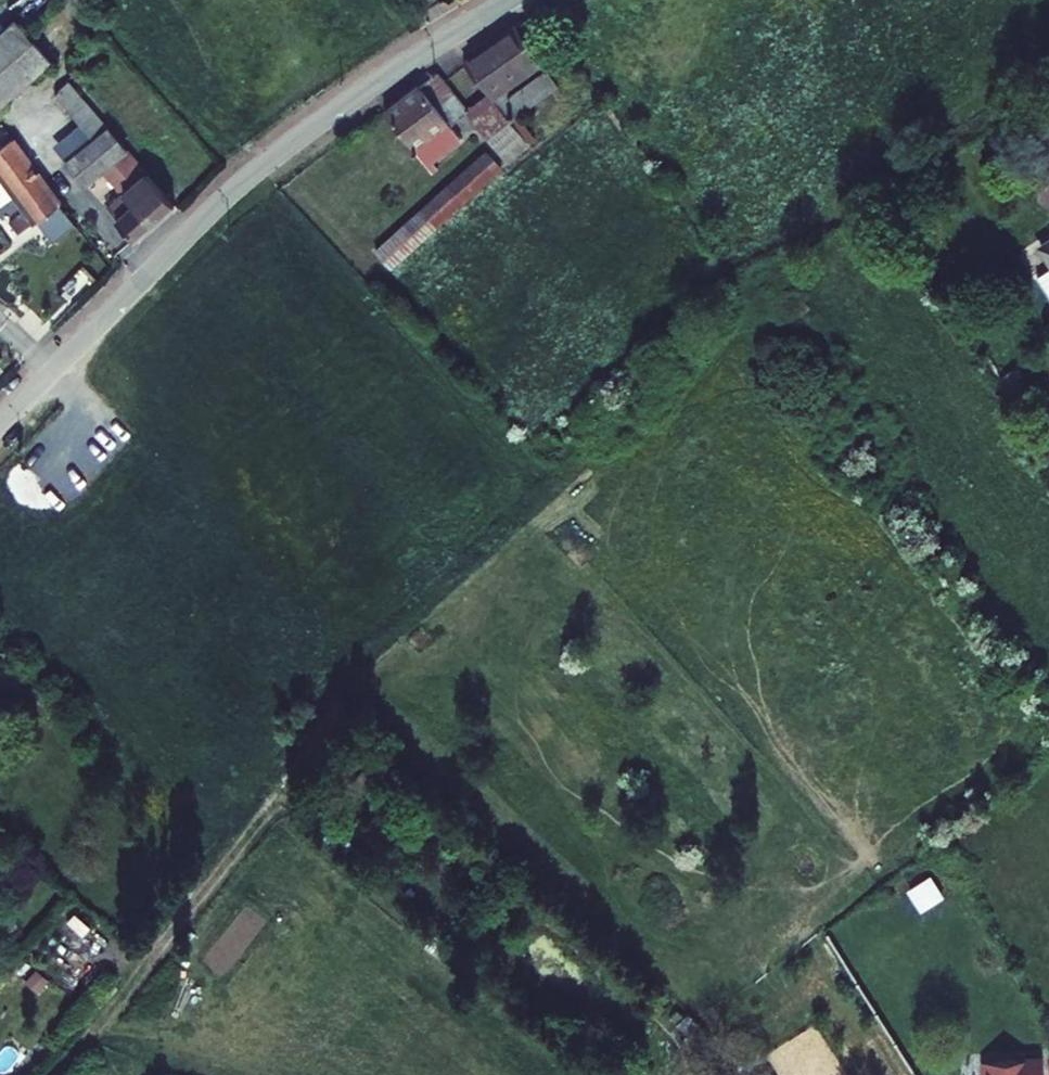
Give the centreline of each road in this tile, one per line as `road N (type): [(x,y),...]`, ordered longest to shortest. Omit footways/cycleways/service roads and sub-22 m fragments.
road 1 (unclassified): [(512,0),(368,89),(253,173),(0,426)]

